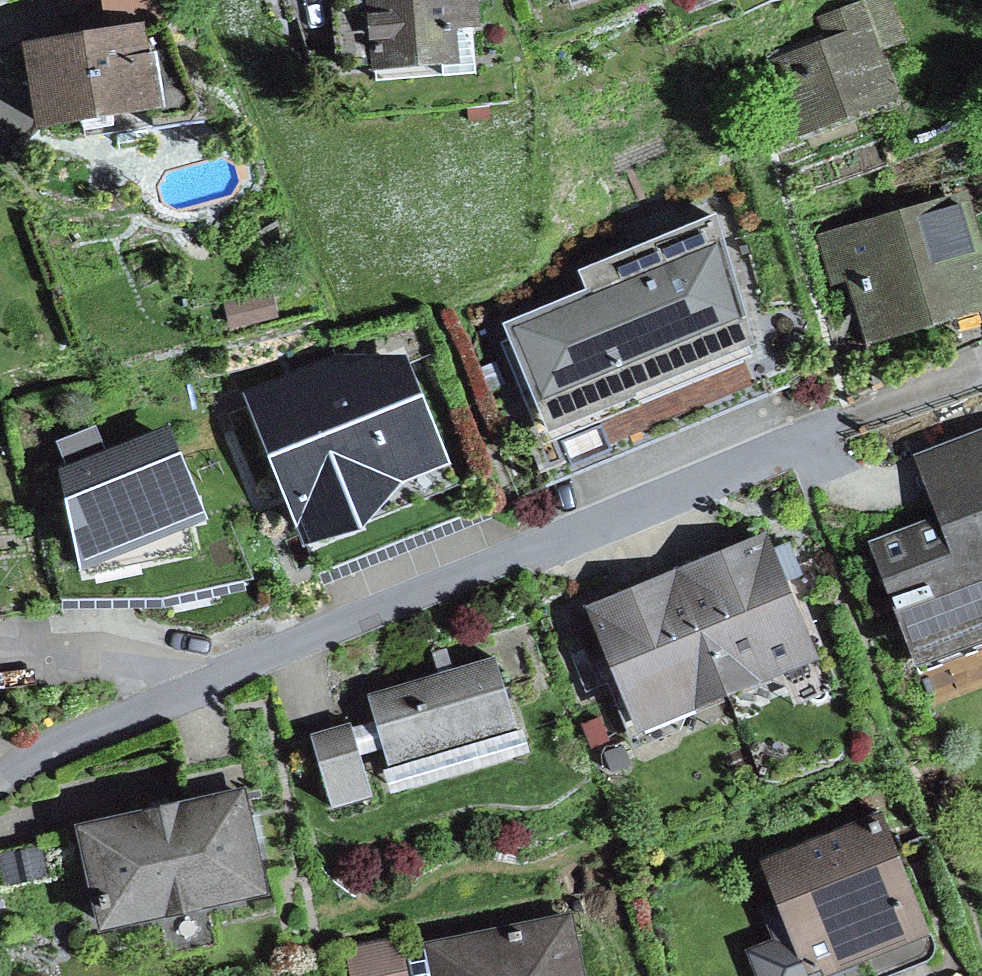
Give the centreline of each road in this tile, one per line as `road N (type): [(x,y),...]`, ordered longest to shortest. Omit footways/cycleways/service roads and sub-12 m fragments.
road 1 (residential): [(0,770),(981,369)]
road 2 (track): [(0,648),(226,677)]

